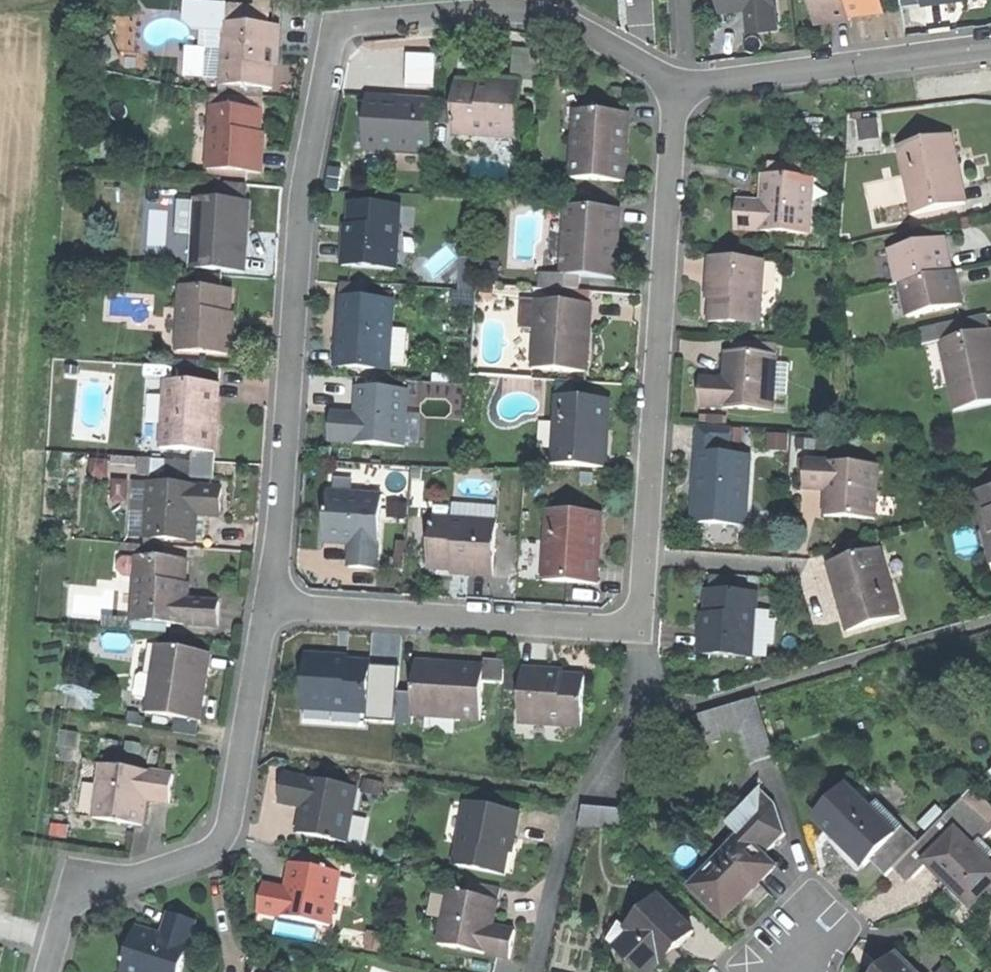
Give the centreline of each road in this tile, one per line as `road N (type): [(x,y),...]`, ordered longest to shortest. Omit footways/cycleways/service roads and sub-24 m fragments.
road 1 (residential): [(675,86),(581,29),(506,11),(351,25),(331,41),(302,191),(270,605)]
road 2 (residential): [(641,628),(675,86)]
road 3 (residential): [(270,605),(221,841),(202,858),(86,891),(67,909),(47,971)]
road 4 (residential): [(270,605),(641,628)]
road 5 (residential): [(641,628),(636,701),(606,767),(570,819),(535,971)]
road 6 (residential): [(990,48),(675,86)]

